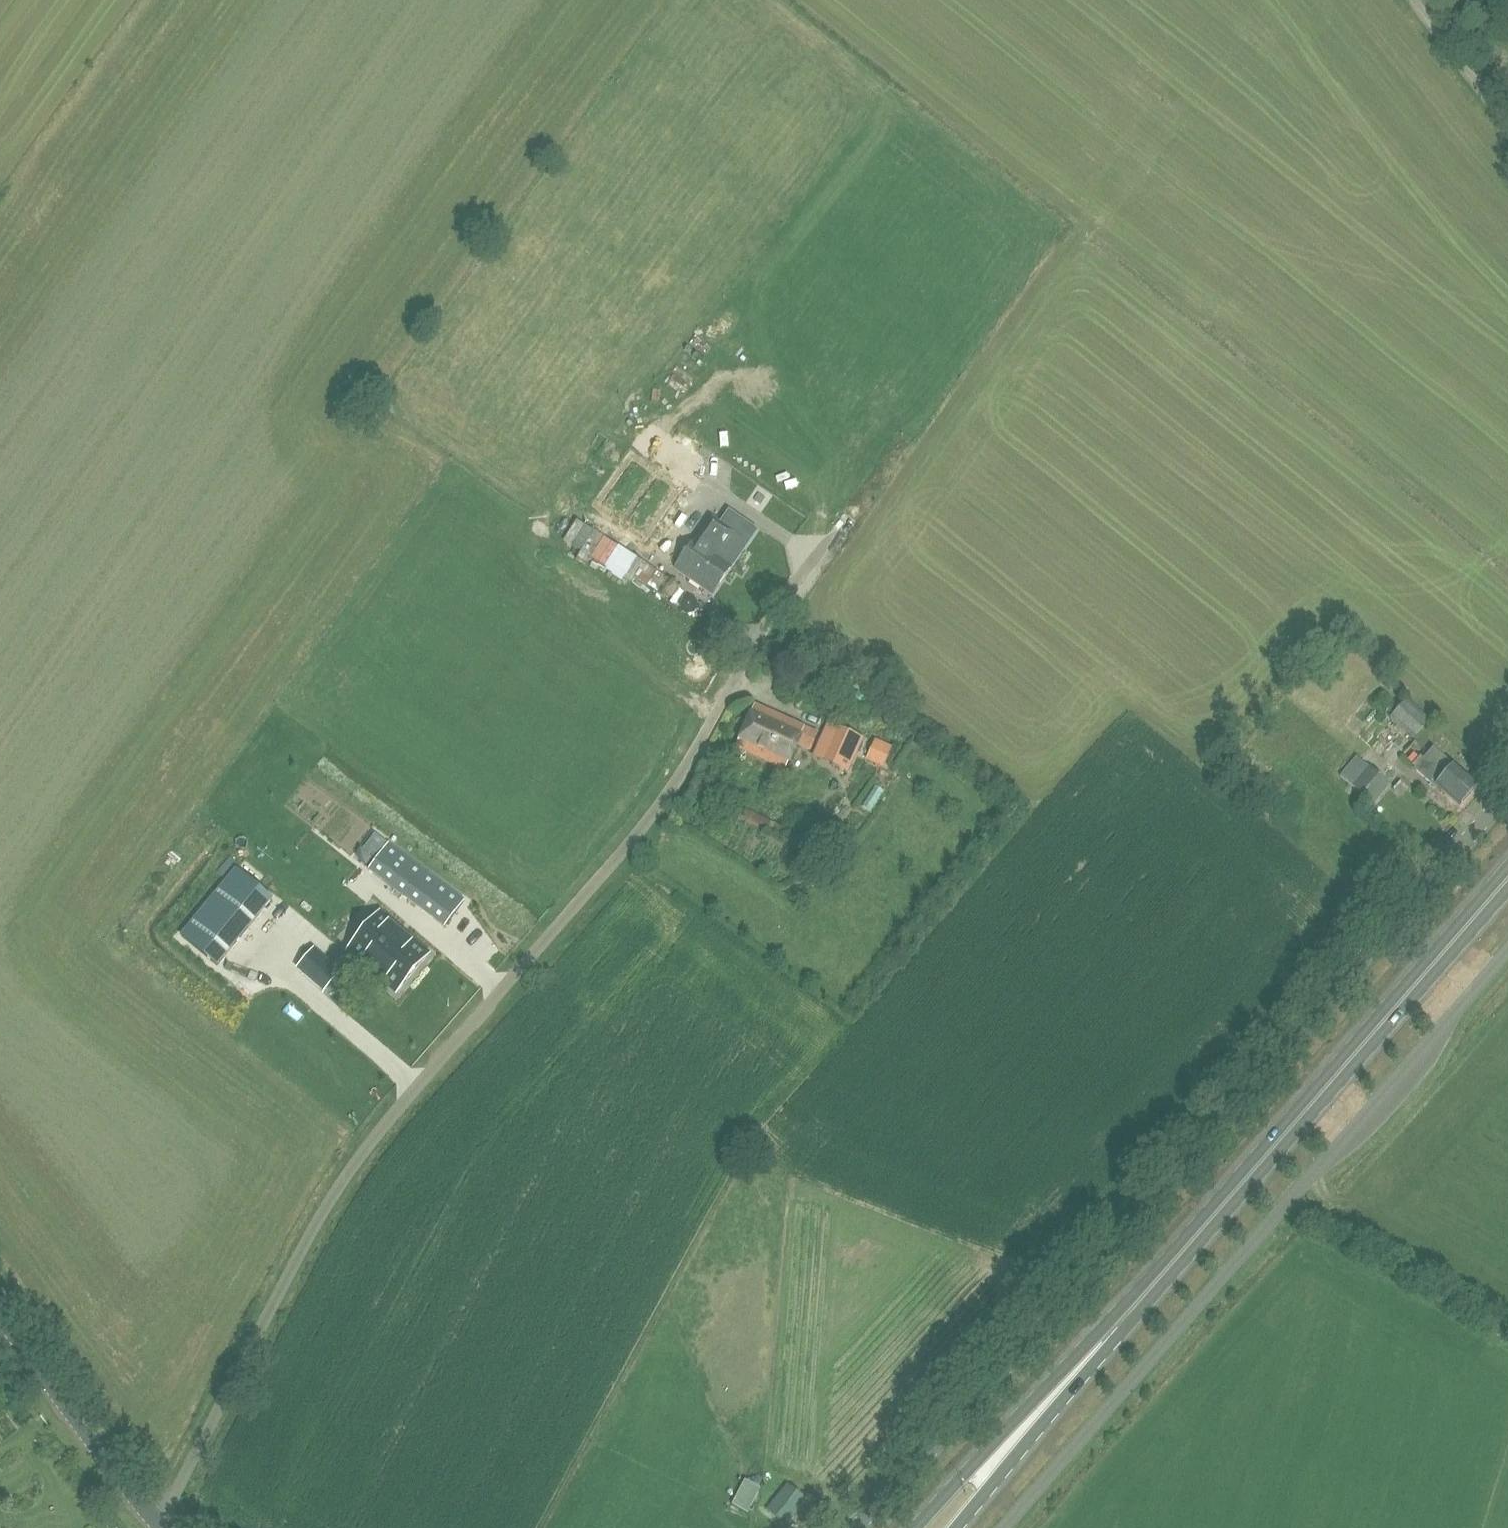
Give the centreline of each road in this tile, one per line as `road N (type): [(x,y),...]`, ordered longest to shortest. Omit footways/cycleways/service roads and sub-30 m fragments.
road 1 (unclassified): [(156,1522),(369,1143),(645,821),(688,763),(761,628),(847,514)]
road 2 (unclassified): [(855,1527),(1507,794)]
road 3 (unclassified): [(1003,1527),(1507,950)]
road 4 (primary): [(1068,1380),(1507,877)]
road 5 (unclassified): [(156,1522),(0,1312)]
road 6 (primary): [(1068,1380),(916,1527)]
road 7 (primary): [(955,1527),(1068,1380)]
road 8 (track): [(1507,125),(1406,0)]

